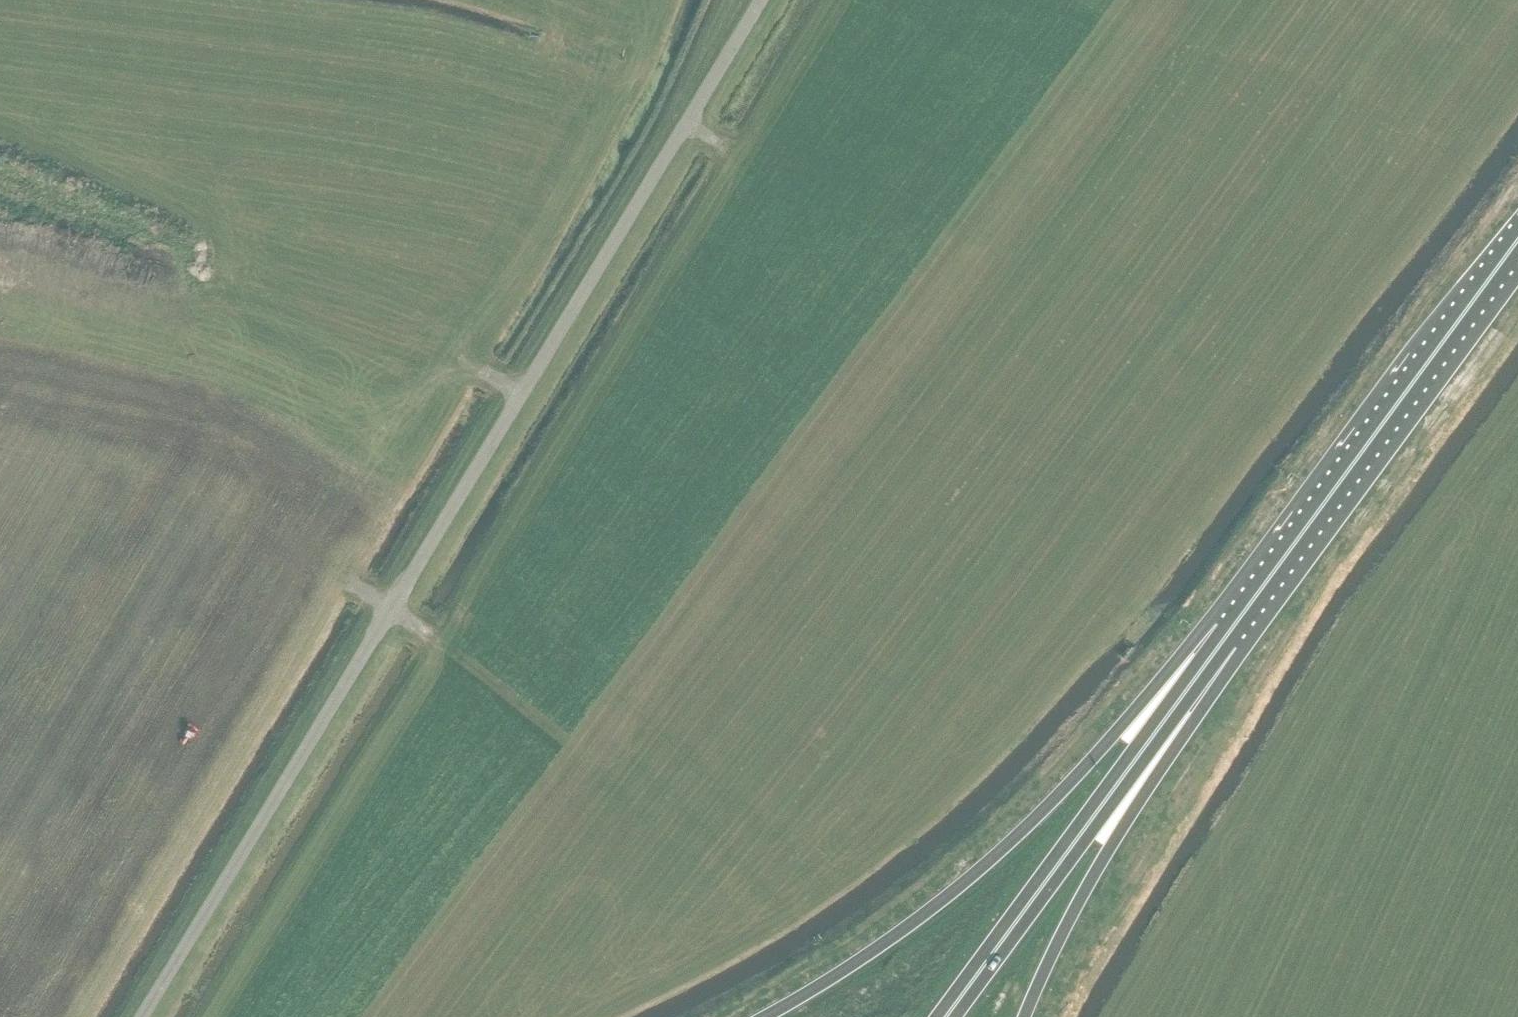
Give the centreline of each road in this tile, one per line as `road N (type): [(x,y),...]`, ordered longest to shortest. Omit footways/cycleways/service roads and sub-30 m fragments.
road 1 (unclassified): [(143,1016),(761,0)]
road 2 (trunk): [(1209,657),(960,886),(848,969),(764,1016)]
road 3 (trunk): [(1209,657),(1517,242)]
road 4 (trunk): [(1209,657),(946,1016)]
road 5 (trunk): [(1023,1016),(1068,913),(1209,657)]

